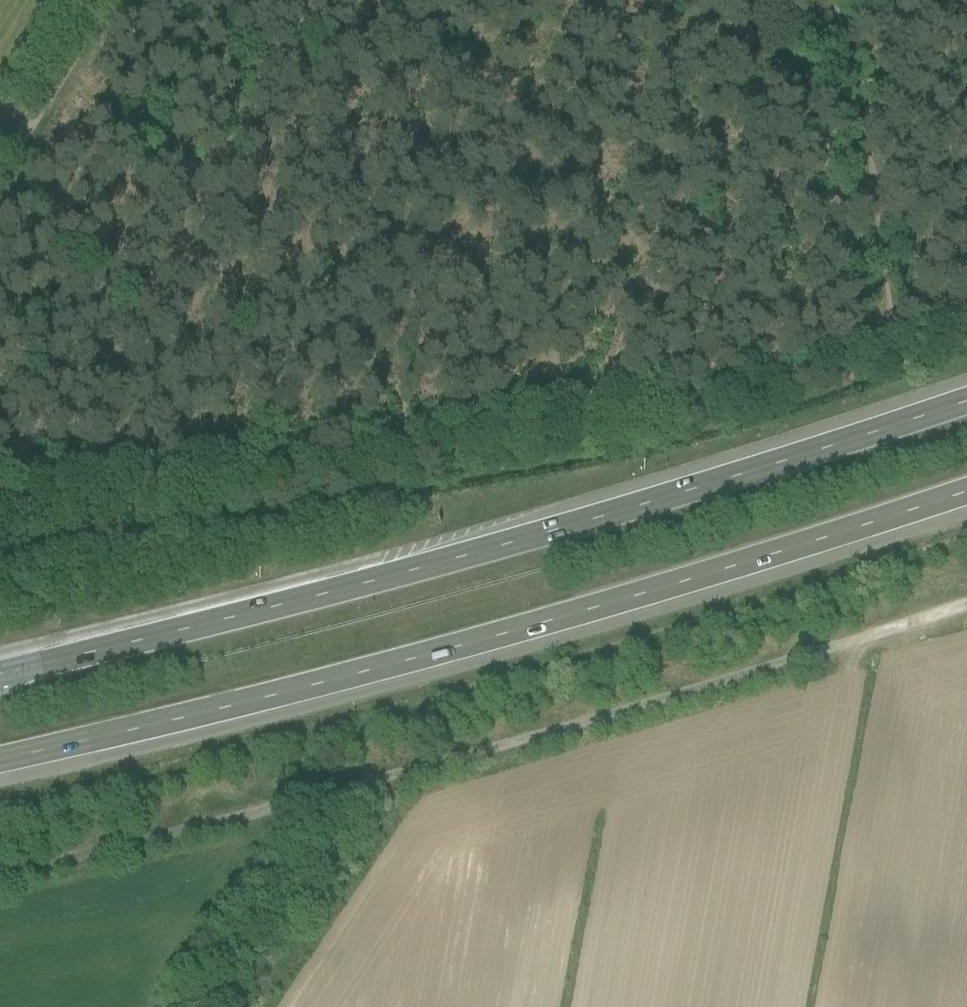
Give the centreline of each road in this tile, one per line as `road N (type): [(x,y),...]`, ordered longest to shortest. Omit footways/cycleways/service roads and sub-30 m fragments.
road 1 (track): [(837,0),(889,256),(883,308),(866,348),(495,434),(0,522)]
road 2 (trunk): [(966,402),(456,559),(0,676)]
road 3 (trunk): [(0,759),(545,623),(966,493)]
road 4 (unclassified): [(0,873),(439,766),(966,607)]
road 5 (track): [(0,182),(125,0)]

